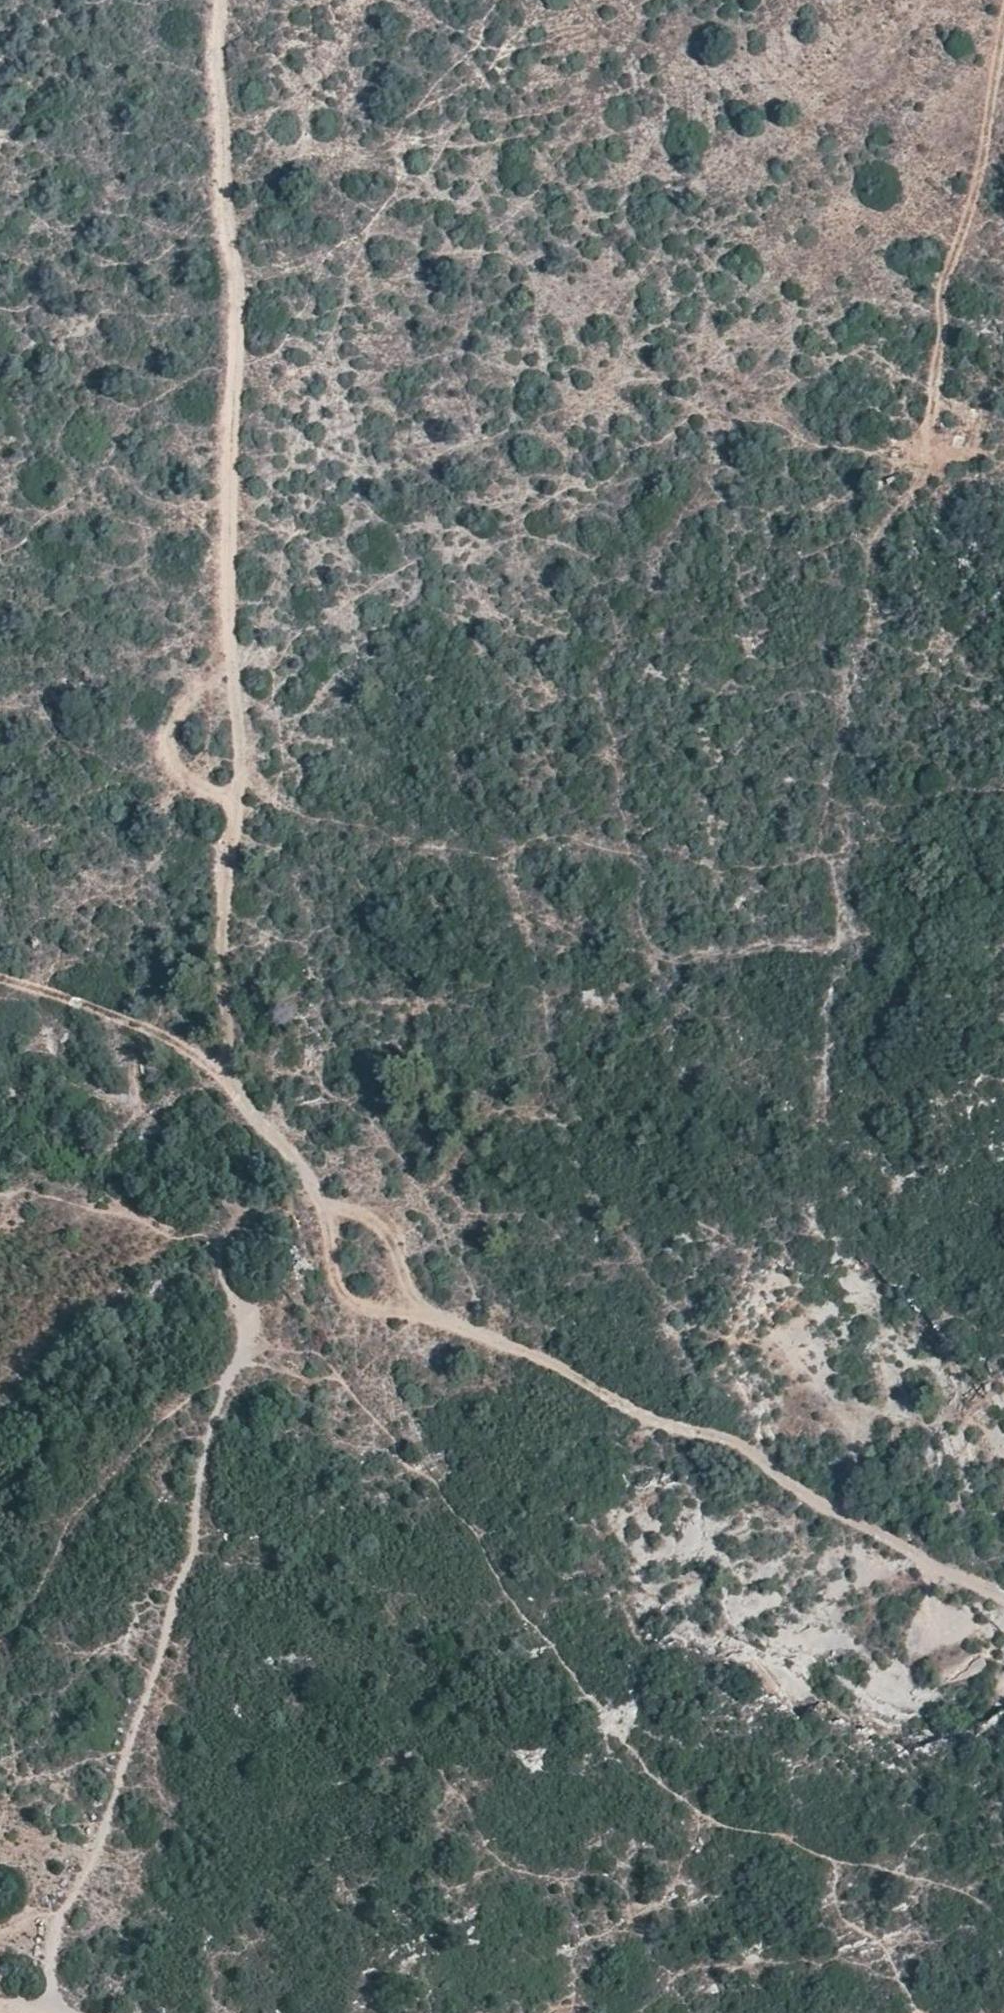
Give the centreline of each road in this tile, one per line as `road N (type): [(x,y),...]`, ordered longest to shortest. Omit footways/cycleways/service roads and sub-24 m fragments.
road 1 (track): [(221,0),(216,59),(227,161),(219,201),(242,282),(226,556),(243,758),(222,873),(235,1087),(322,1209),(348,1307),(421,1316),(542,1362),(683,1433),(733,1436),(785,1488),(1003,1597)]
road 2 (track): [(316,1200),(230,1210),(214,1236),(216,1268),(251,1348),(208,1432),(194,1494),(203,1549),(179,1580),(109,1830),(65,1917),(55,1979),(66,2012)]
road 3 (track): [(1003,27),(974,206),(942,285),(923,456)]
road 4 (track): [(0,984),(78,995),(235,1077)]

